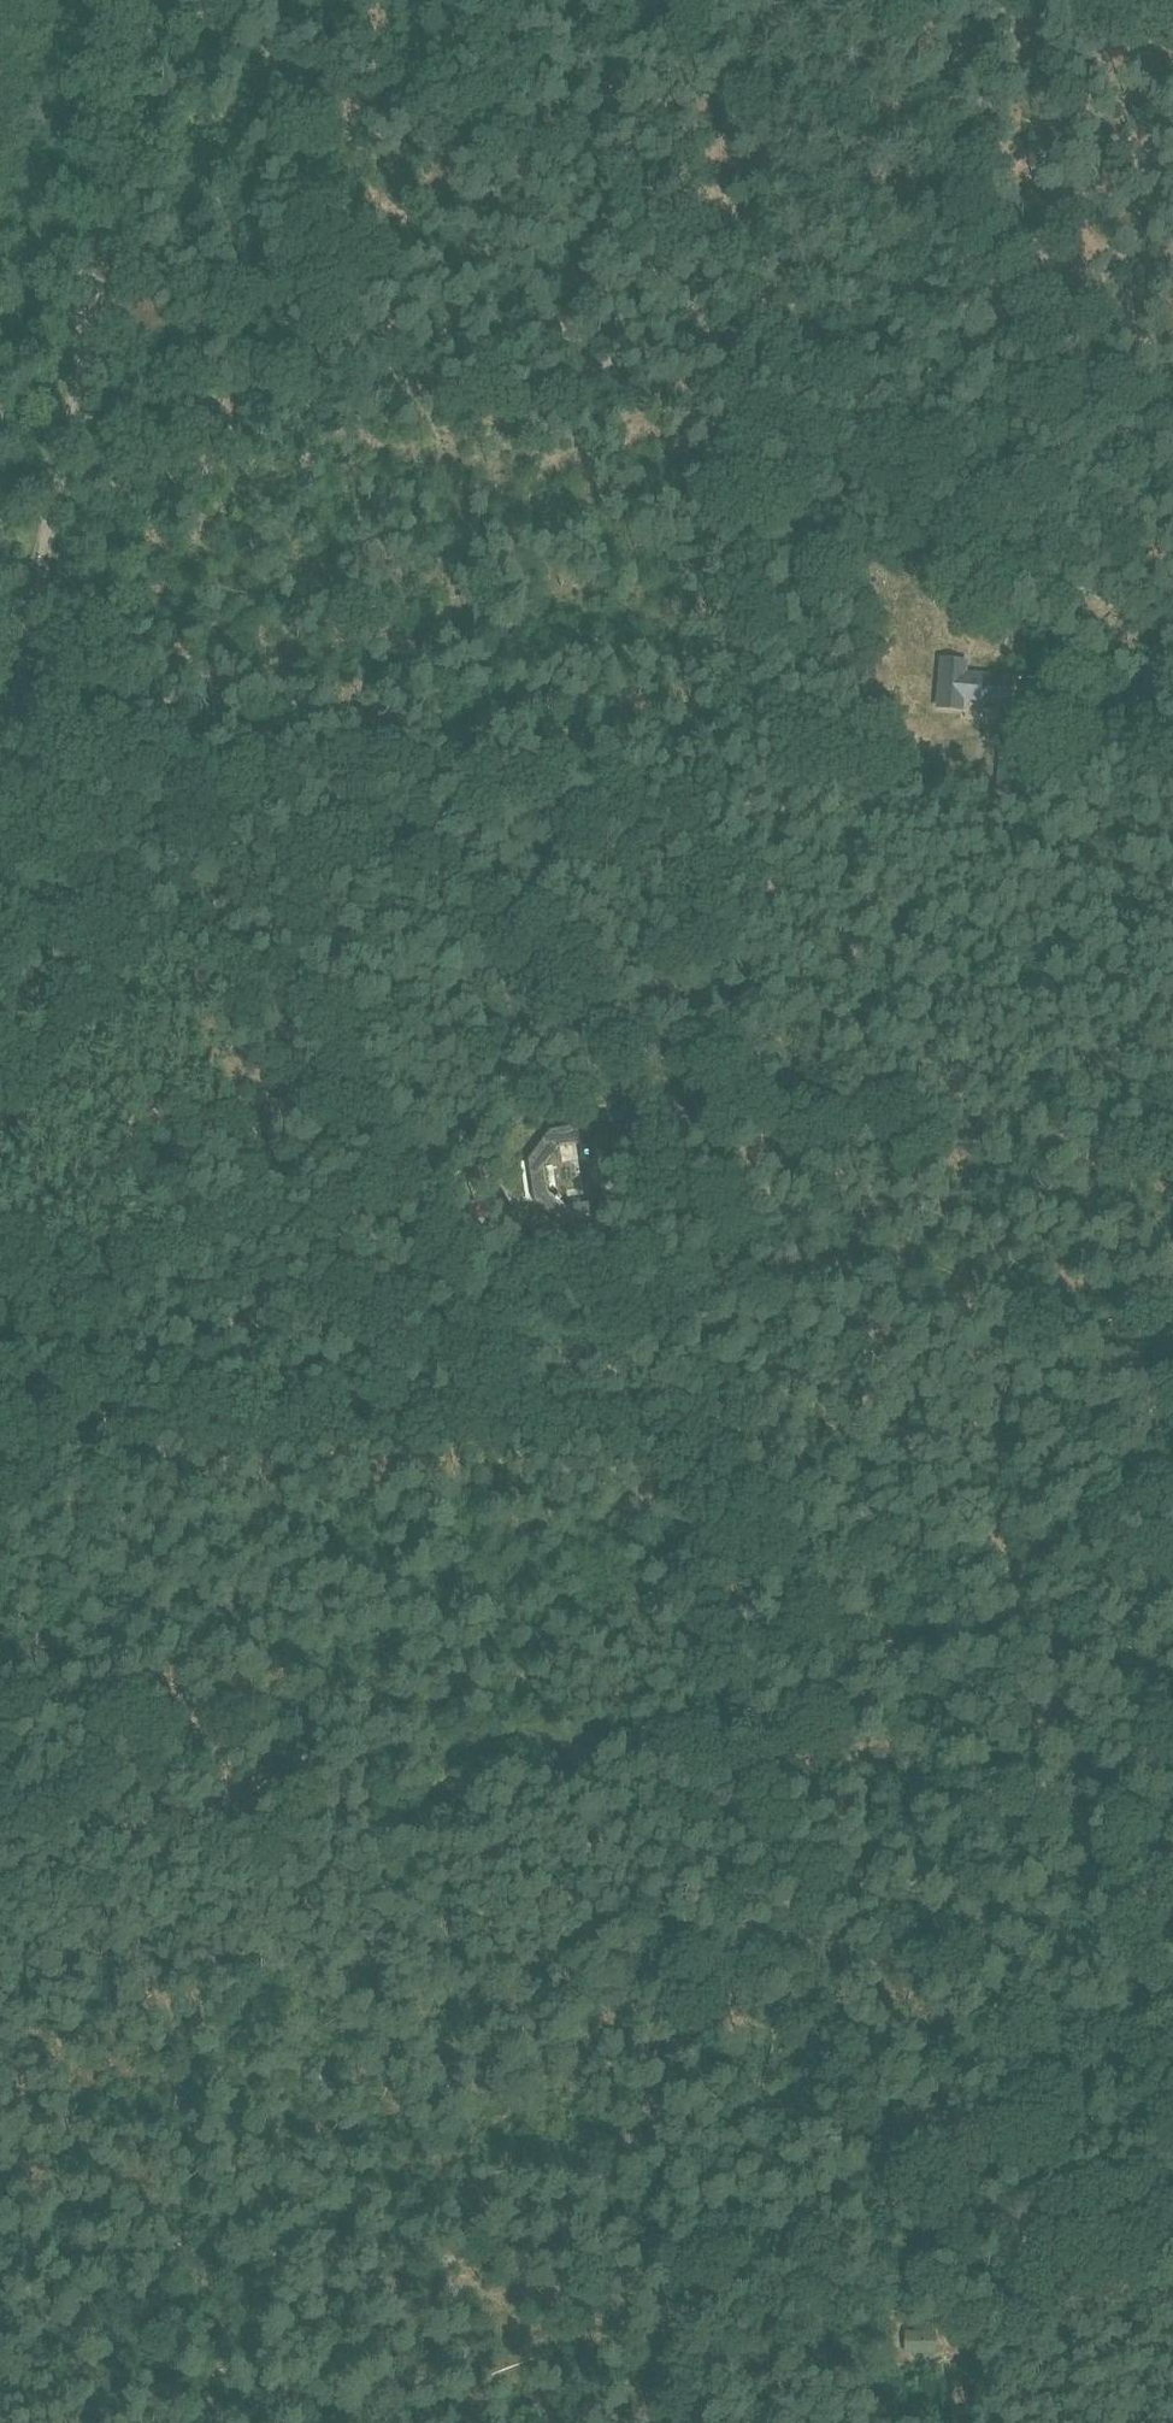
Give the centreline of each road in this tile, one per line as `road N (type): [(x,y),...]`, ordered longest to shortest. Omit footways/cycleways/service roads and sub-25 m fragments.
road 1 (track): [(155,0),(14,702)]

